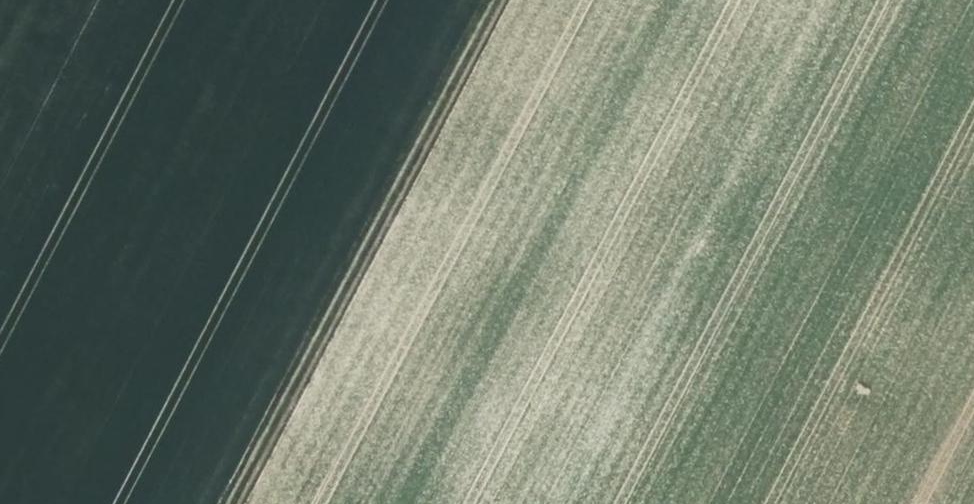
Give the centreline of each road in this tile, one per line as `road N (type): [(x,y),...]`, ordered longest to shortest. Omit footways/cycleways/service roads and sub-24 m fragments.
road 1 (track): [(507,0),(245,503)]

